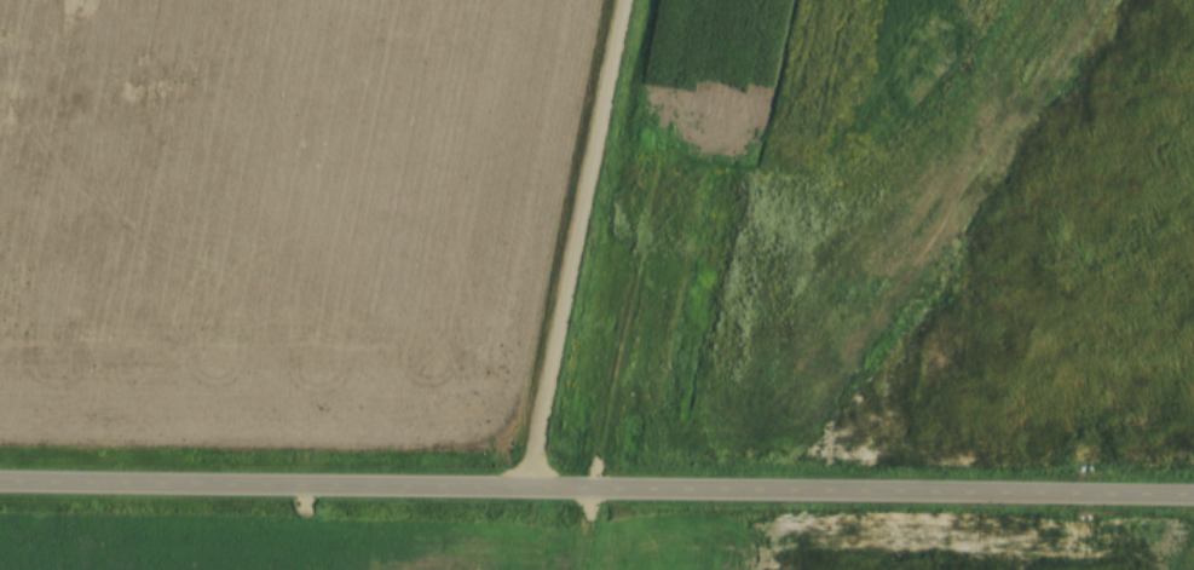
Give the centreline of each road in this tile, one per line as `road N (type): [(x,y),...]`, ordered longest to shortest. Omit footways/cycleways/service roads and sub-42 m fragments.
road 1 (tertiary): [(1193,497),(0,485)]
road 2 (residential): [(525,490),(623,0)]

